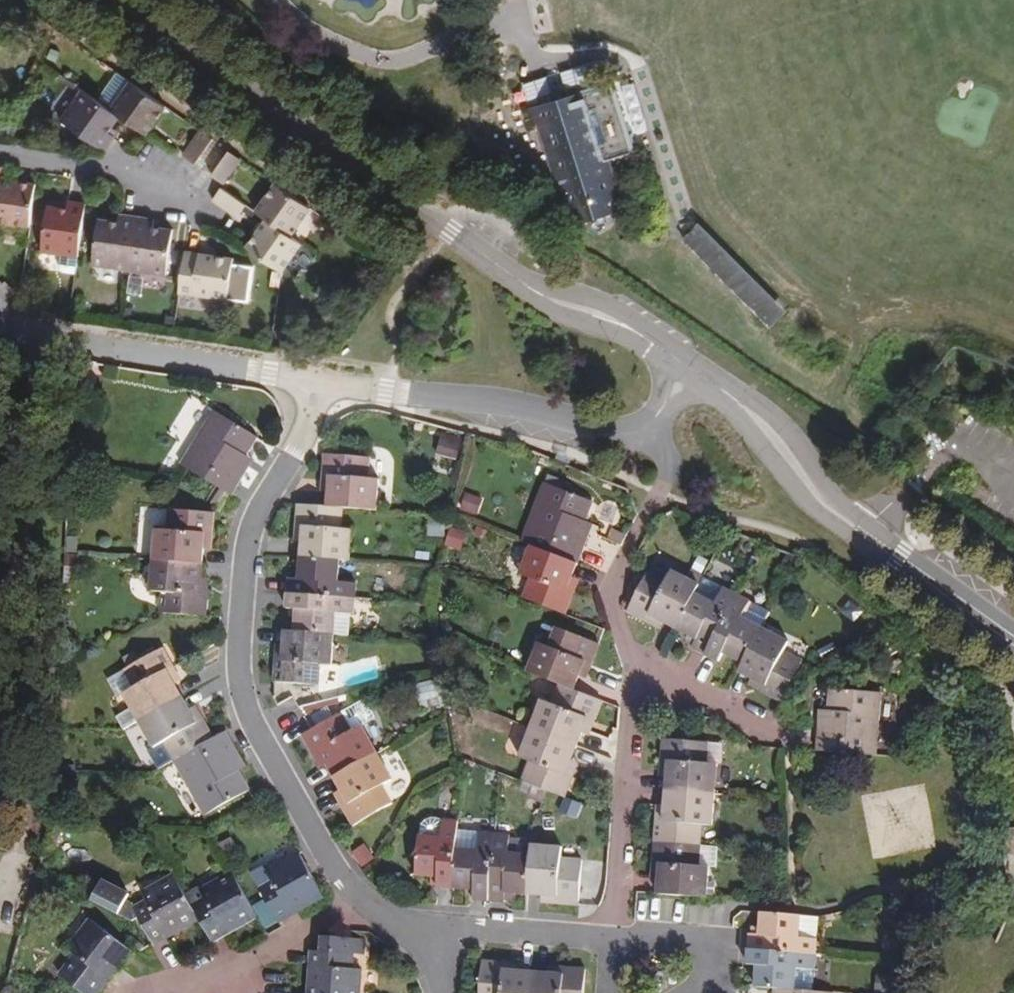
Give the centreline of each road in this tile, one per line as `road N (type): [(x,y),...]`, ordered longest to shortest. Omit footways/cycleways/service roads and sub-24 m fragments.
road 1 (tertiary): [(690,371),(620,324),(540,295),(114,0)]
road 2 (residential): [(317,381),(312,414),(250,531),(238,653),(242,687),(270,754),(358,900)]
road 3 (tertiary): [(1013,639),(837,515),(773,435),(690,371)]
road 4 (residential): [(317,381),(498,403),(632,436)]
road 5 (residential): [(0,338),(317,381)]
road 6 (residential): [(637,677),(609,592),(671,467),(665,452),(632,436)]
road 7 (residential): [(609,938),(637,677)]
road 8 (residential): [(407,926),(609,938)]
road 9 (residential): [(0,153),(123,173),(178,195)]
road 10 (residential): [(358,900),(199,992)]
road 11 (residential): [(637,677),(786,731)]

